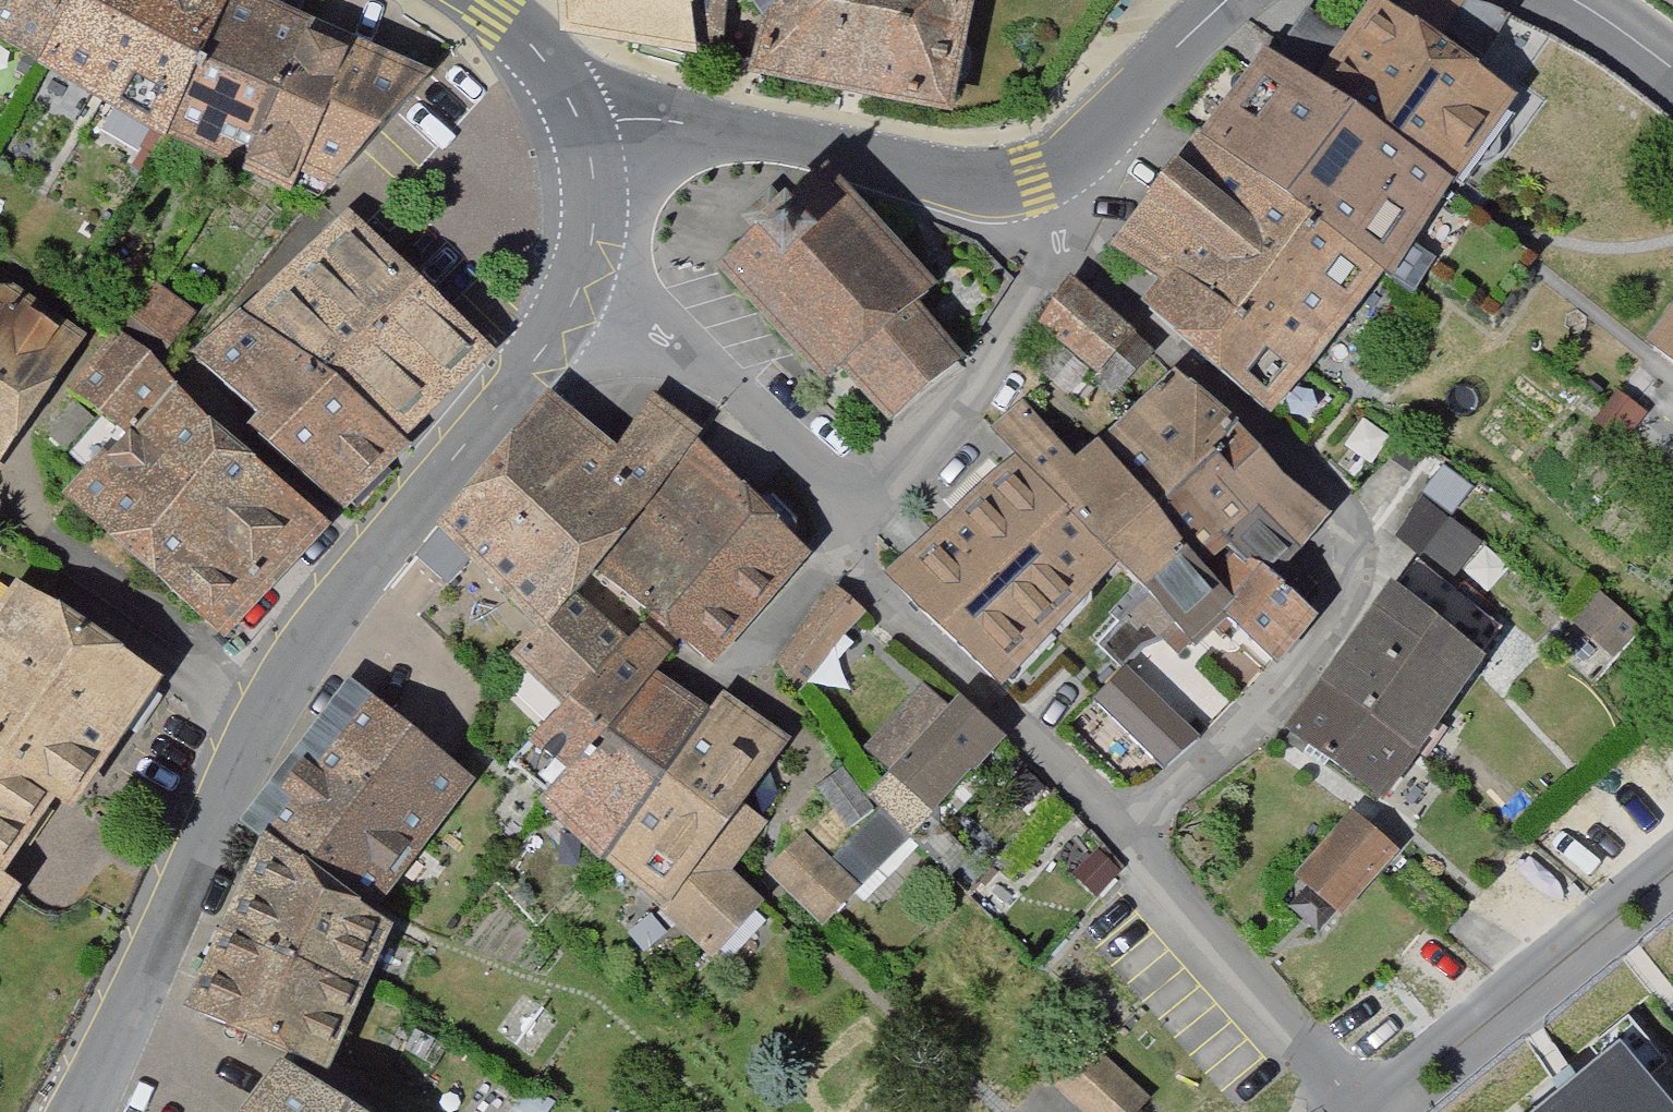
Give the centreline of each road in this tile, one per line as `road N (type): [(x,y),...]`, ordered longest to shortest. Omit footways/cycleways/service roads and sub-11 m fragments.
road 1 (unclassified): [(74,1111),(271,707),(576,304)]
road 2 (residential): [(576,304),(697,383),(847,504),(934,425),(999,352),(1054,247),(1080,158)]
road 3 (unclassified): [(584,121),(651,117),(775,134),(974,185),(1038,179),(1080,158)]
road 4 (residential): [(1672,857),(1370,1111)]
road 5 (residential): [(1118,844),(1304,1050),(1293,1111)]
road 6 (unclassified): [(1080,158),(1227,0)]
road 7 (unclassified): [(584,121),(596,200),(593,253),(576,304)]
road 8 (unclassified): [(477,0),(534,48),(584,121)]
road 9 (unclassified): [(1573,0),(1672,67)]

